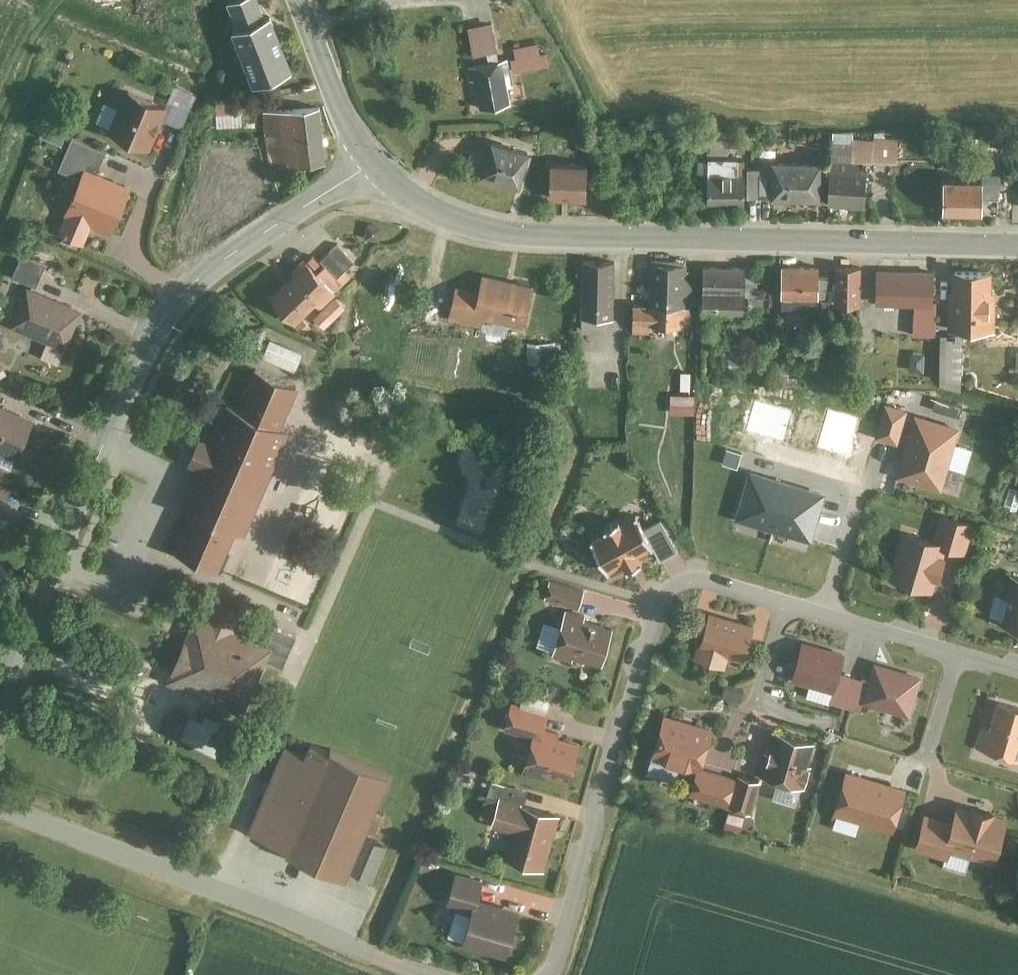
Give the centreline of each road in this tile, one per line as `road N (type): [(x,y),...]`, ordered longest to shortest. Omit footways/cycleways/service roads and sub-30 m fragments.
road 1 (residential): [(551,974),(594,838),(603,781),(671,589),(707,578),(1017,669)]
road 2 (tertiary): [(377,159),(213,267),(176,304),(143,357),(0,696)]
road 3 (secondary): [(1017,243),(498,228),(414,194),(377,159)]
road 4 (residential): [(0,809),(431,974)]
road 5 (secondary): [(377,159),(334,81),(305,0)]

